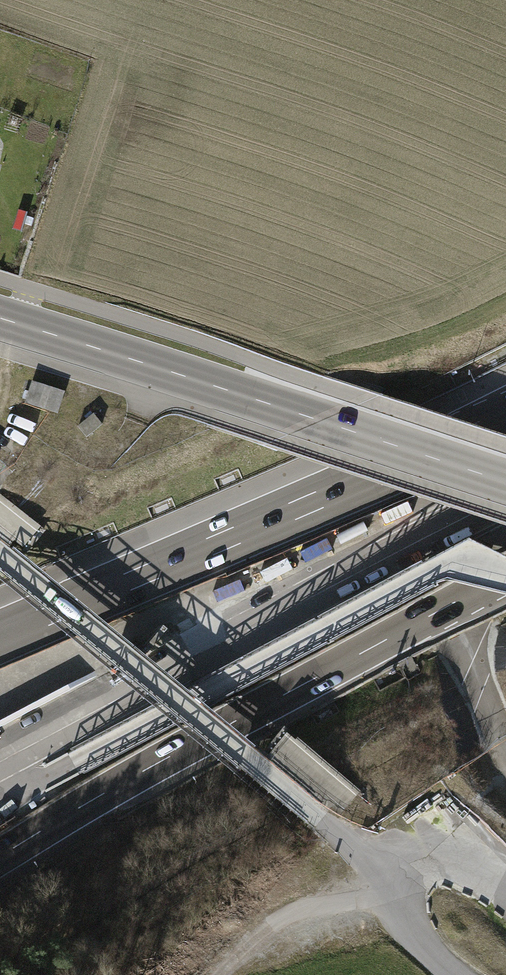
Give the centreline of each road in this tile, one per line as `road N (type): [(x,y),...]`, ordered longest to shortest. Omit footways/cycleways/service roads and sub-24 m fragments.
road 1 (motorway): [(0,861),(505,574)]
road 2 (motorway): [(0,764),(505,504)]
road 3 (motorway): [(505,420),(0,637)]
road 4 (tertiary): [(505,482),(0,318)]
road 5 (track): [(395,895),(298,911),(221,974)]

